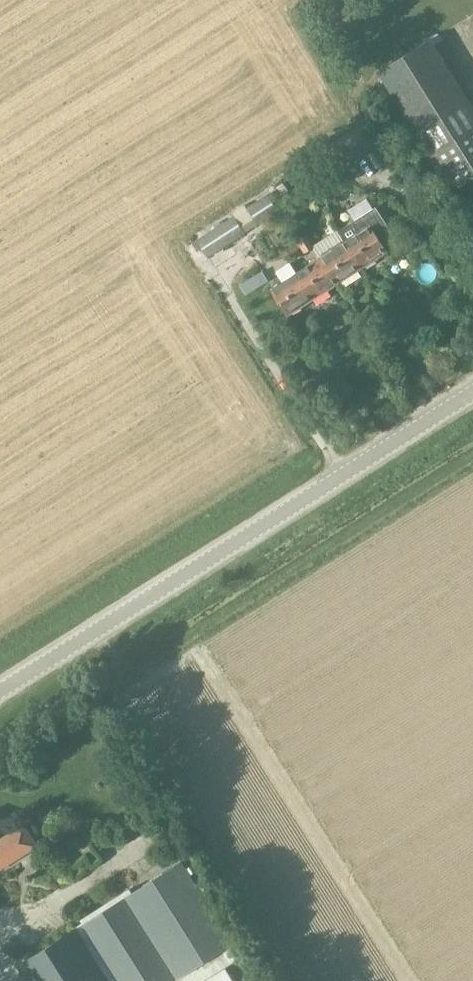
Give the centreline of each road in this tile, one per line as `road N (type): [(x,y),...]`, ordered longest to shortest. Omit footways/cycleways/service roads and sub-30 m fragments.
road 1 (unclassified): [(0,692),(472,392)]

